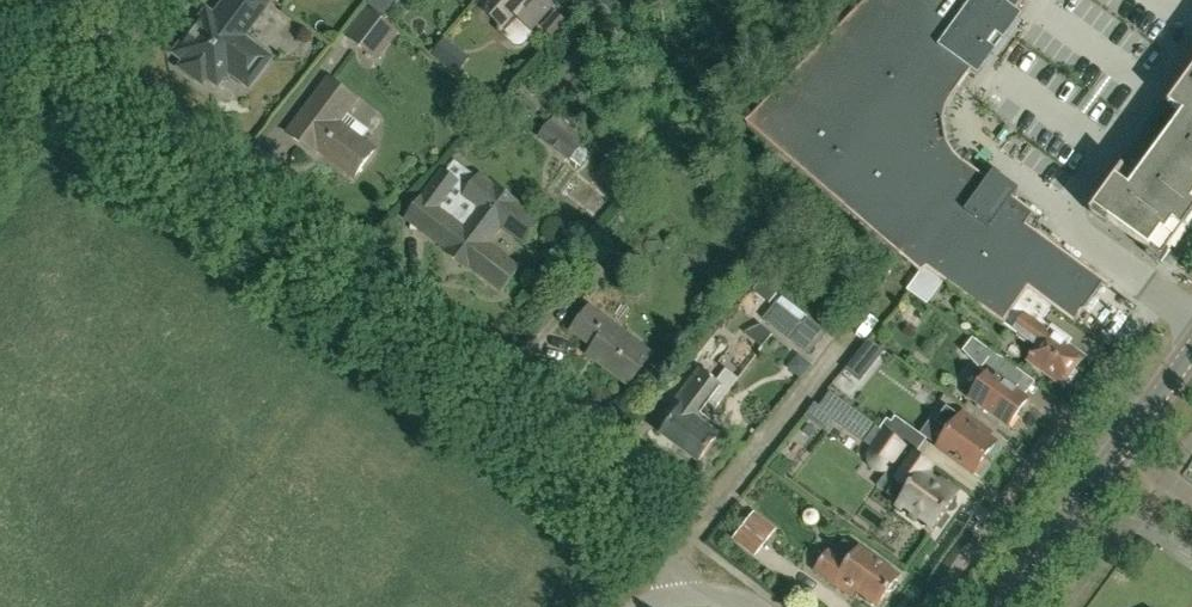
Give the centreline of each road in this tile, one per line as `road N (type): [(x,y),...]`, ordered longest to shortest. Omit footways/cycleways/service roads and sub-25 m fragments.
road 1 (residential): [(682,597),(673,560),(659,543),(55,87)]
road 2 (tertiary): [(1005,606),(1121,447)]
road 3 (tertiary): [(1121,447),(1191,349)]

